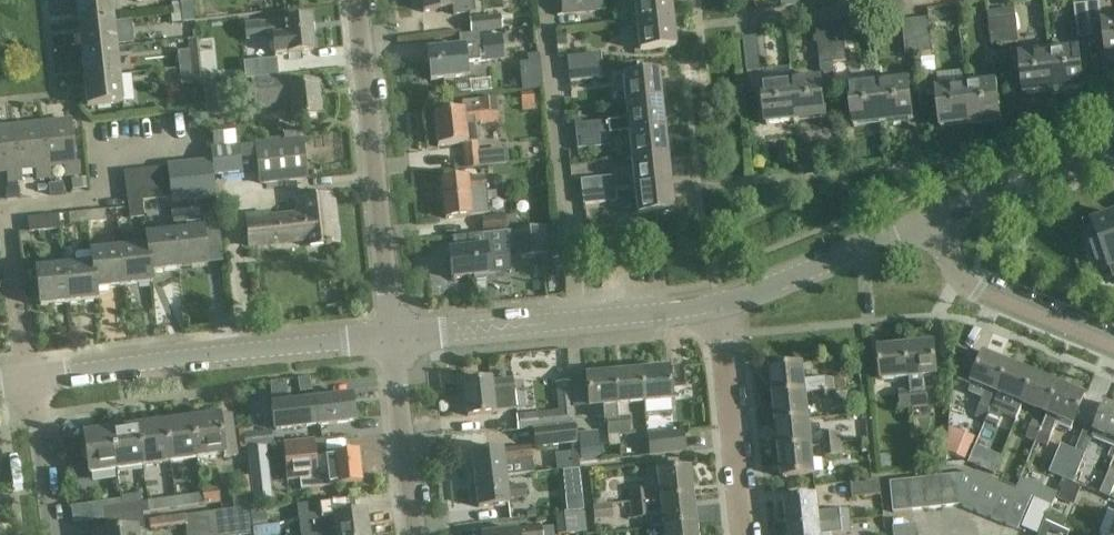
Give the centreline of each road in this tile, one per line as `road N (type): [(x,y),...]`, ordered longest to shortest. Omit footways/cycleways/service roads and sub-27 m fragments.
road 1 (tertiary): [(32,378),(390,339)]
road 2 (residential): [(390,339),(354,0)]
road 3 (residential): [(577,322),(544,0)]
road 4 (residential): [(195,145),(103,153),(110,205),(11,217)]
road 5 (residential): [(744,534),(720,304)]
road 6 (residential): [(1113,347),(972,287),(932,224)]
road 7 (tertiary): [(720,304),(932,224)]
road 8 (residential): [(416,534),(390,339)]
road 9 (tertiary): [(932,224),(1113,149)]
road 10 (tertiary): [(390,339),(577,322)]
road 11 (residential): [(751,20),(933,0)]
road 12 (residential): [(32,378),(11,217)]
road 13 (residential): [(32,378),(54,534)]
road 14 (tertiary): [(577,322),(720,304)]

